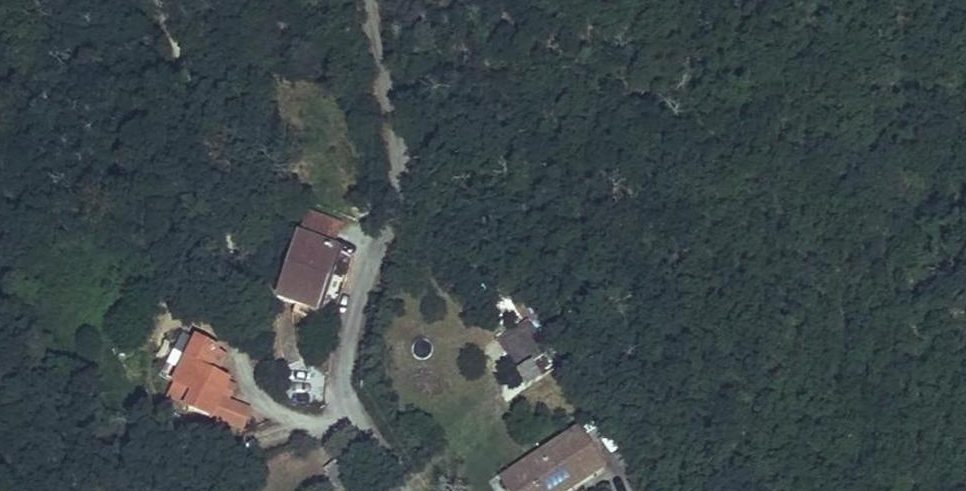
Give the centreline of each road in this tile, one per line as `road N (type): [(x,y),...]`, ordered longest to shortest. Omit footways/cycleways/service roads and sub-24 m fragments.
road 1 (track): [(351,409),(329,422),(261,405),(238,342),(239,253),(157,0)]
road 2 (residential): [(370,0),(388,161),(343,368),(351,409),(405,490)]

